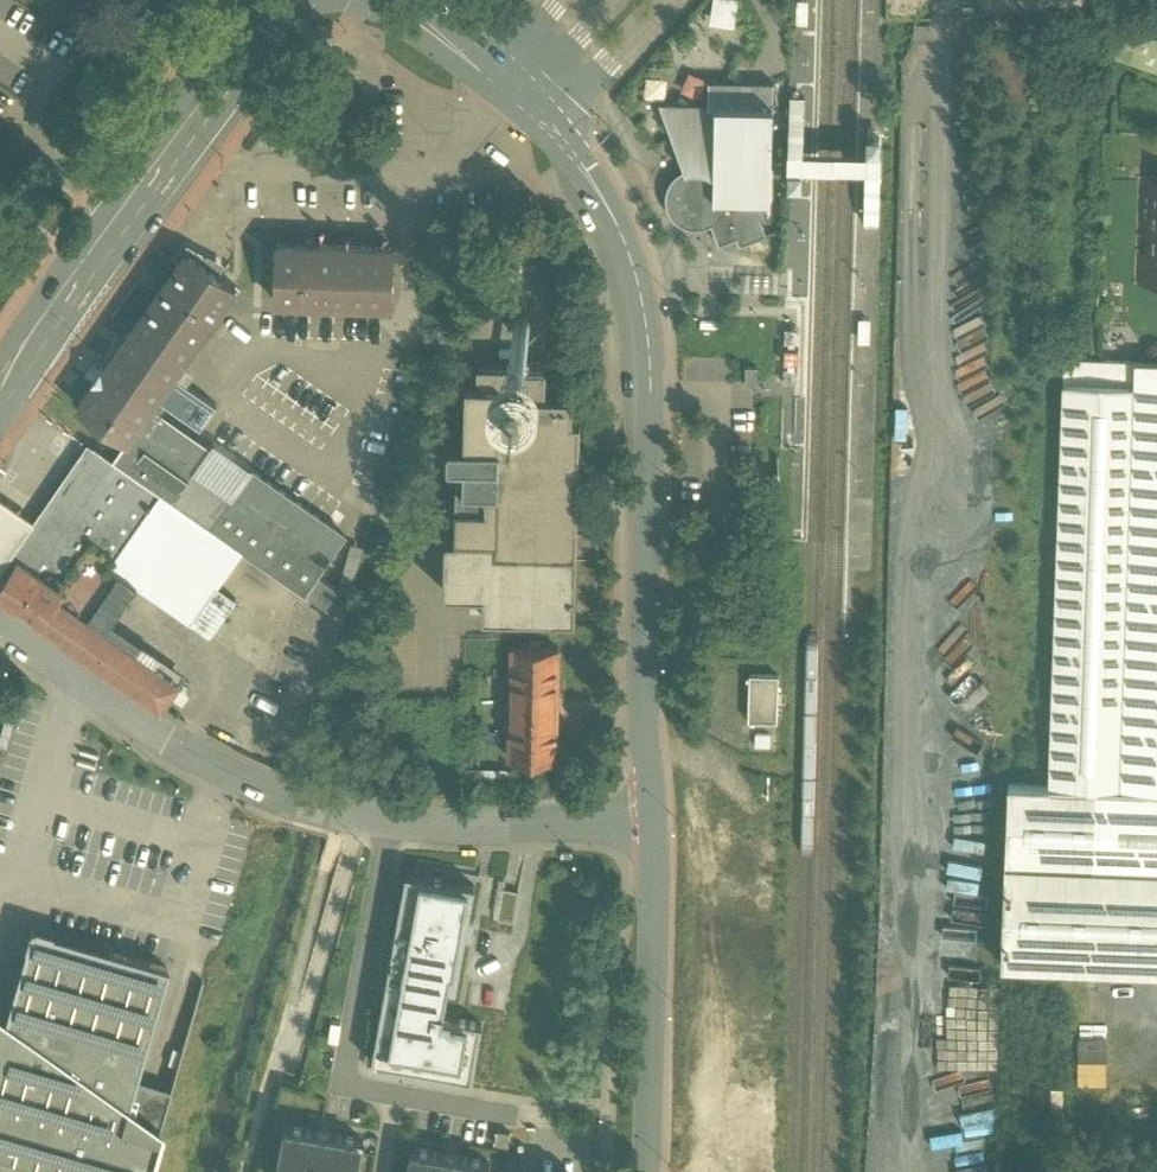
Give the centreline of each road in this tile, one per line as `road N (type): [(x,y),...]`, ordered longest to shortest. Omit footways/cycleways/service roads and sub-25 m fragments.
road 1 (secondary): [(402,0),(546,119),(630,254),(650,382),(642,676),(653,821)]
road 2 (tertiary): [(0,395),(274,0)]
road 3 (residential): [(0,615),(128,714),(226,773),(388,826)]
road 4 (secondary): [(653,821),(646,1171)]
road 5 (residential): [(388,826),(341,1083),(400,1095)]
road 6 (residential): [(388,826),(653,821)]
road 7 (track): [(647,742),(722,767),(737,784),(743,831)]
road 8 (residential): [(400,1095),(534,1114)]

